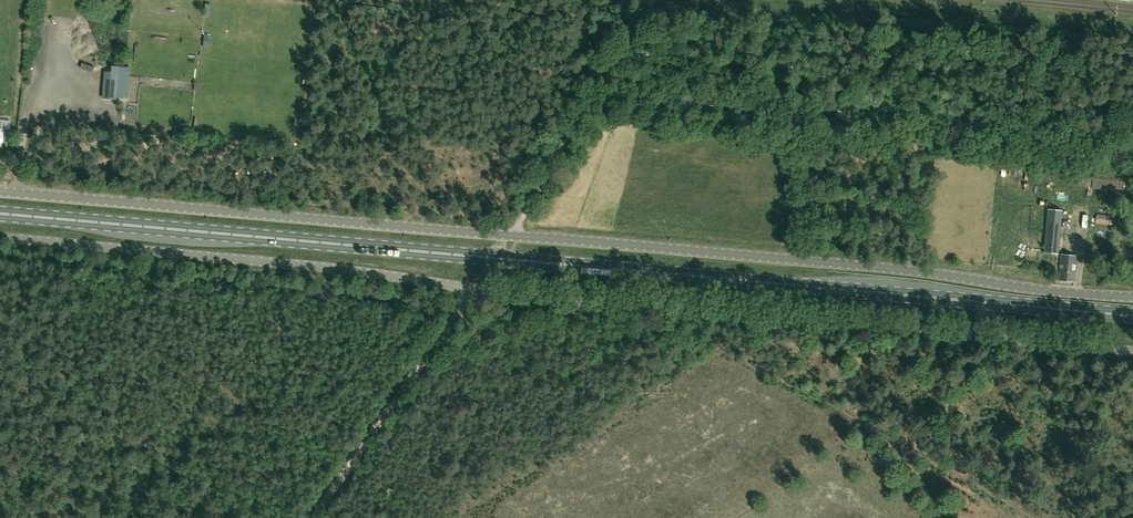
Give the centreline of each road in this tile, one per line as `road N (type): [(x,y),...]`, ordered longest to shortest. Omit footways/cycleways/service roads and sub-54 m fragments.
road 1 (primary): [(1132,317),(0,213)]
road 2 (unclassified): [(1132,295),(0,191)]
road 3 (unclassified): [(476,288),(1132,350)]
road 4 (unclassified): [(476,288),(0,238)]
road 5 (track): [(310,517),(476,288)]
road 6 (track): [(509,238),(652,0)]
road 7 (track): [(1036,517),(869,428)]

